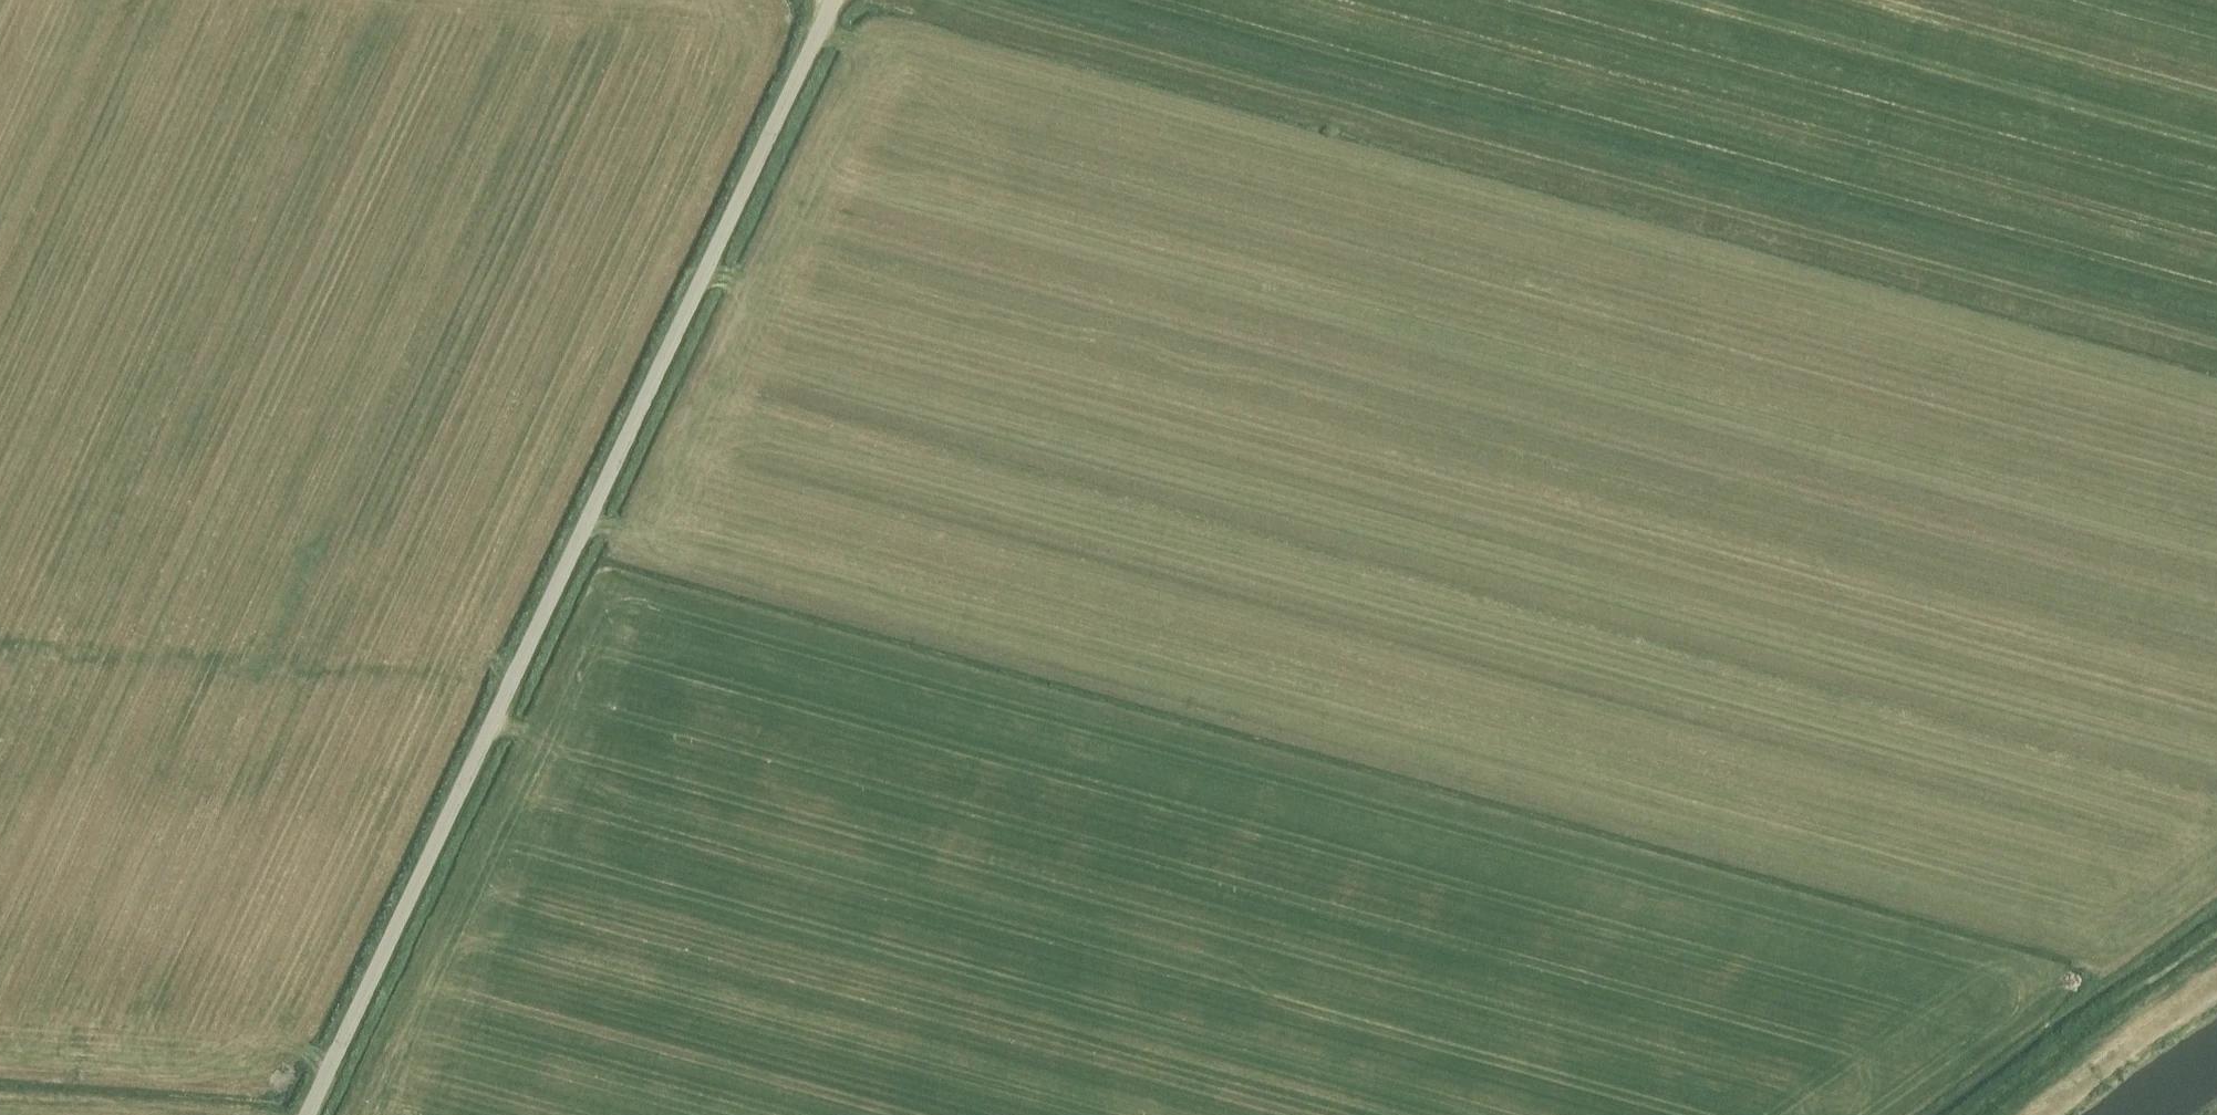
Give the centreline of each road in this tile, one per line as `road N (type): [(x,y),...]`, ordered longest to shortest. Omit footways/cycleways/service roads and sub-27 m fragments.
road 1 (unclassified): [(304,1114),(833,0)]
road 2 (track): [(1997,1114),(2216,956)]

